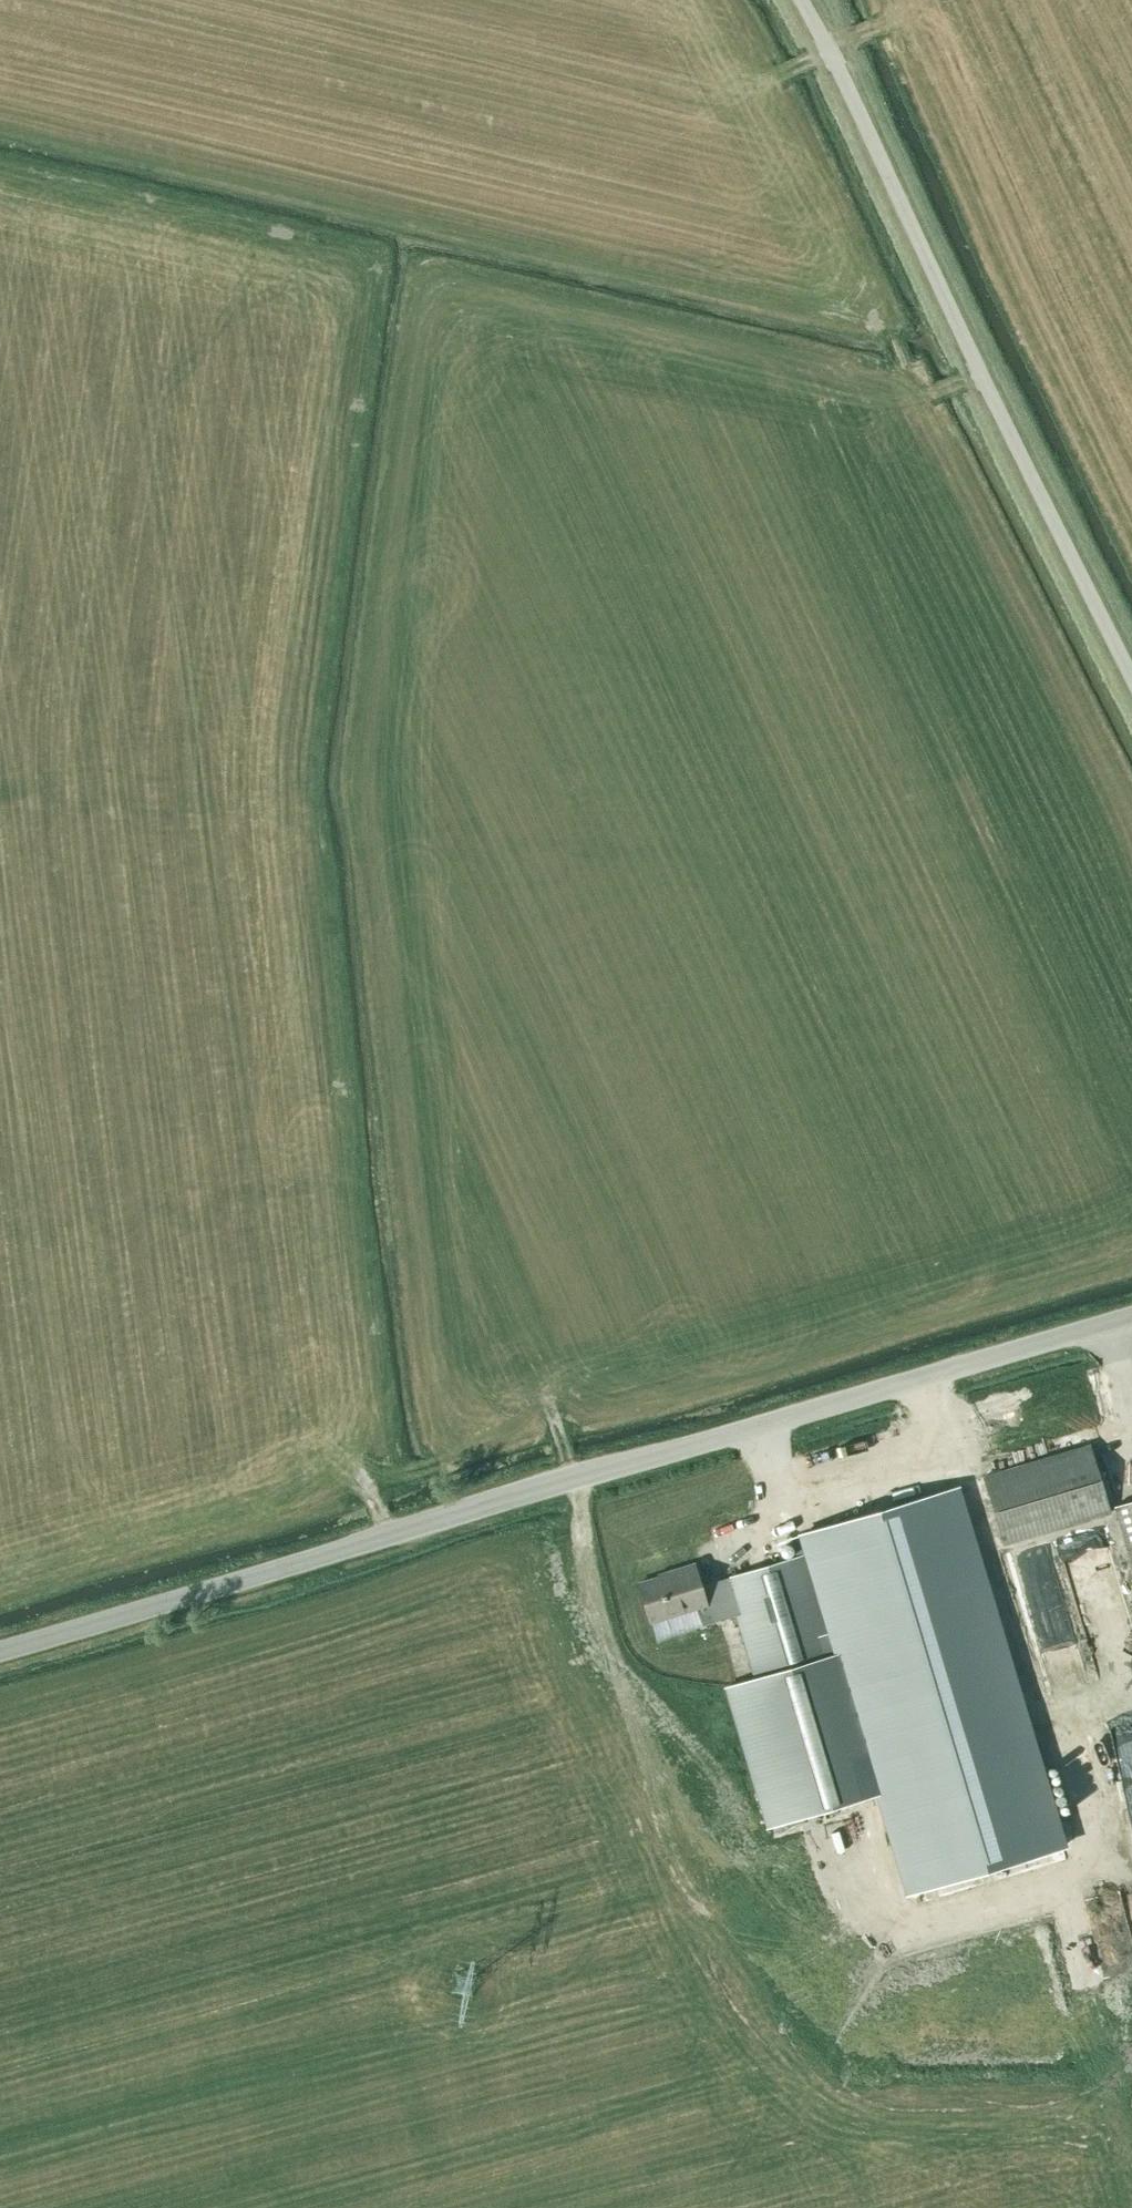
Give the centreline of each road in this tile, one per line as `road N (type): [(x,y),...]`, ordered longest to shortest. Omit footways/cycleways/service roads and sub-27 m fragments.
road 1 (tertiary): [(0,1650),(1131,1317)]
road 2 (unclassified): [(1131,680),(798,0)]

